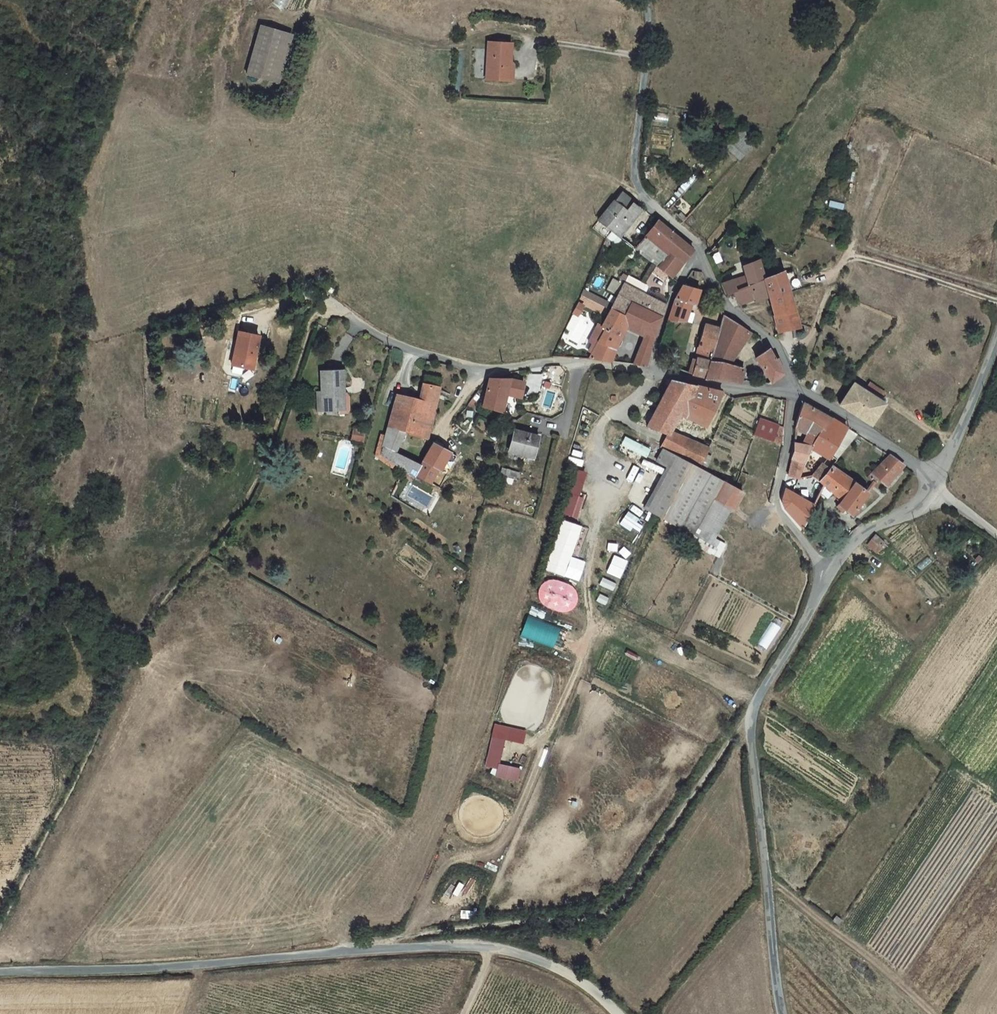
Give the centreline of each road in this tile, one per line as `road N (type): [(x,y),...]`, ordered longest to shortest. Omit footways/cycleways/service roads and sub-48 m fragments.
road 1 (unclassified): [(0,971),(489,949),(537,960),(615,1013)]
road 2 (track): [(362,951),(405,936),(591,917),(621,901),(751,712)]
road 3 (unclassified): [(780,1013),(751,712),(831,572)]
road 4 (residential): [(652,371),(553,362),(481,370),(390,342),(325,304)]
road 5 (residential): [(700,251),(638,188),(634,171),(647,0)]
road 6 (track): [(550,41),(505,29),(446,48),(317,11),(288,21)]
road 7 (residential): [(831,572),(778,509),(794,393)]
road 8 (residential): [(794,393),(783,355),(729,309),(700,251)]
road 9 (residential): [(939,475),(794,393)]
road 10 (unclassified): [(939,475),(996,337)]
road 11 (residential): [(794,393),(652,371)]
road 12 (residential): [(652,371),(671,292),(700,251)]
road 13 (unclassified): [(831,572),(855,541),(927,492)]

